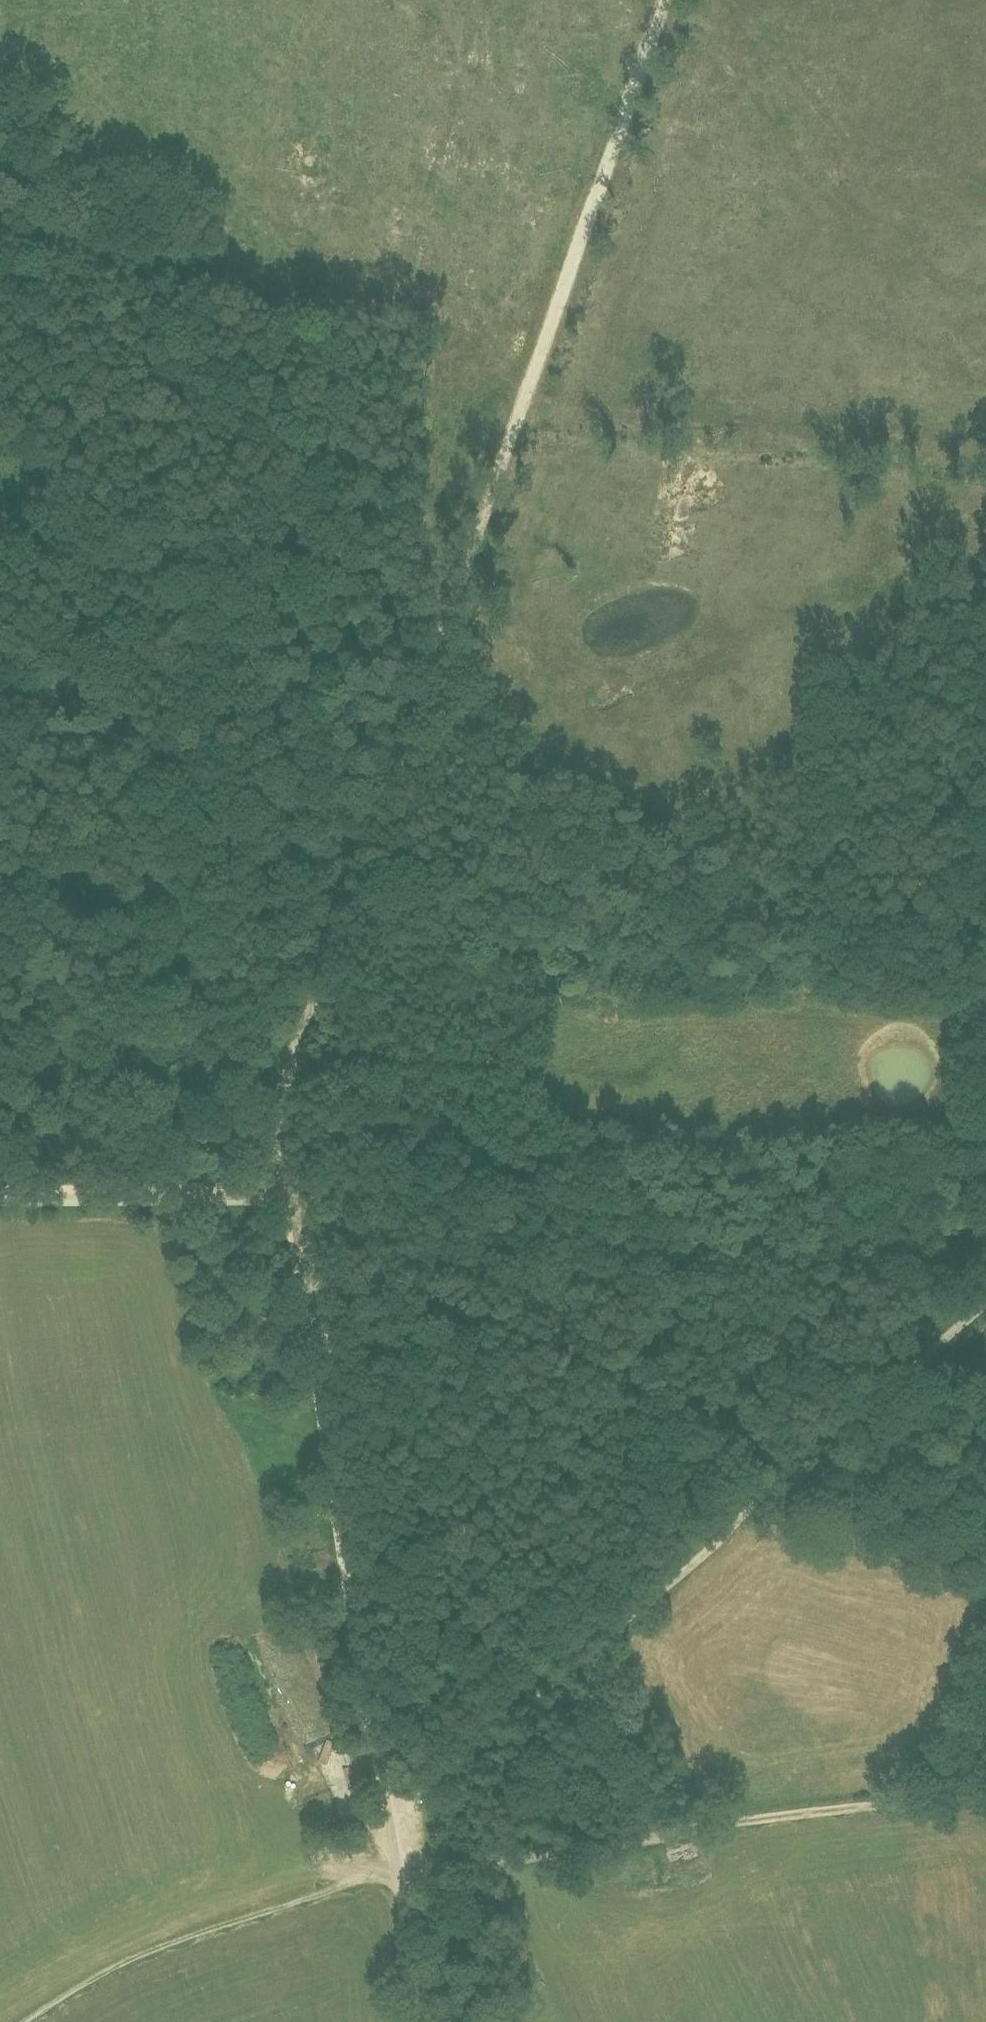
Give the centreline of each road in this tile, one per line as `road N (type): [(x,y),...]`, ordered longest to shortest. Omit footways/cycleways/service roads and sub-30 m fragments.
road 1 (track): [(665,0),(276,1103),(289,1189)]
road 2 (track): [(985,1788),(343,1887),(133,1958),(26,2021)]
road 3 (track): [(388,1798),(447,1773),(493,1738),(985,1305)]
road 4 (track): [(382,1761),(289,1189)]
road 5 (track): [(0,1191),(289,1189)]
road 6 (unclassified): [(424,2021),(382,1761)]

